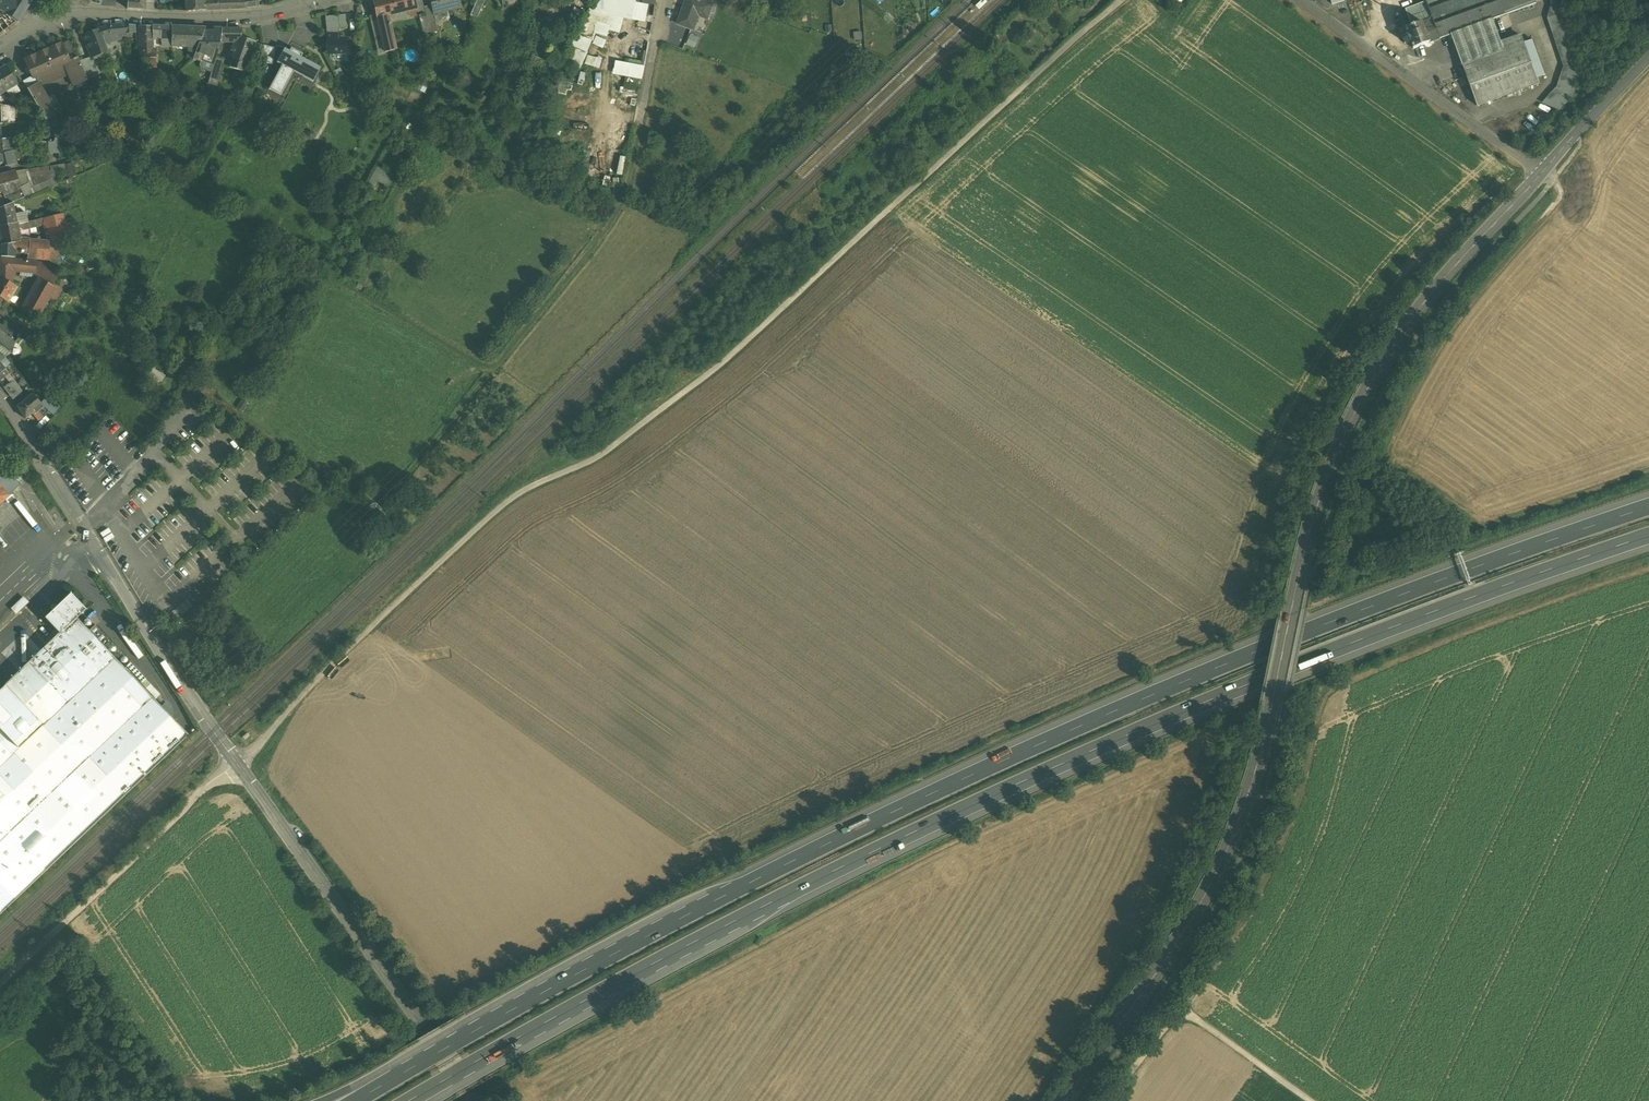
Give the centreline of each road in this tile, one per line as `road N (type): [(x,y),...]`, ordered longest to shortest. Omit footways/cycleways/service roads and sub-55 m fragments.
road 1 (motorway): [(1648,508),(1373,606),(990,767),(739,889),(366,1094)]
road 2 (motorway): [(406,1100),(654,963),(967,808),(1349,646),(1648,536)]
road 3 (track): [(1122,0),(727,358),(598,457),(494,514),(236,763)]
road 4 (tertiary): [(1544,172),(1423,304),(1380,368),(1315,516),(1269,733),(1225,859),(1066,1100)]
road 5 (tertiary): [(0,398),(217,738),(479,1100)]
road 6 (track): [(1182,1009),(1269,873),(1296,804),(1315,713),(1330,692),(1648,570)]
road 7 (track): [(1544,172),(1559,190),(1558,200),(1441,348),(1389,463)]
road 8 (residential): [(1300,0),(1544,172)]
road 9 (track): [(1648,474),(1479,528),(1389,463)]
road 10 (track): [(1310,1100),(1182,1009),(1112,1100)]
road 11 (residential): [(76,19),(242,18),(324,0)]
road 12 (tertiary): [(1648,58),(1544,172)]
road 13 (residential): [(662,0),(638,125)]

